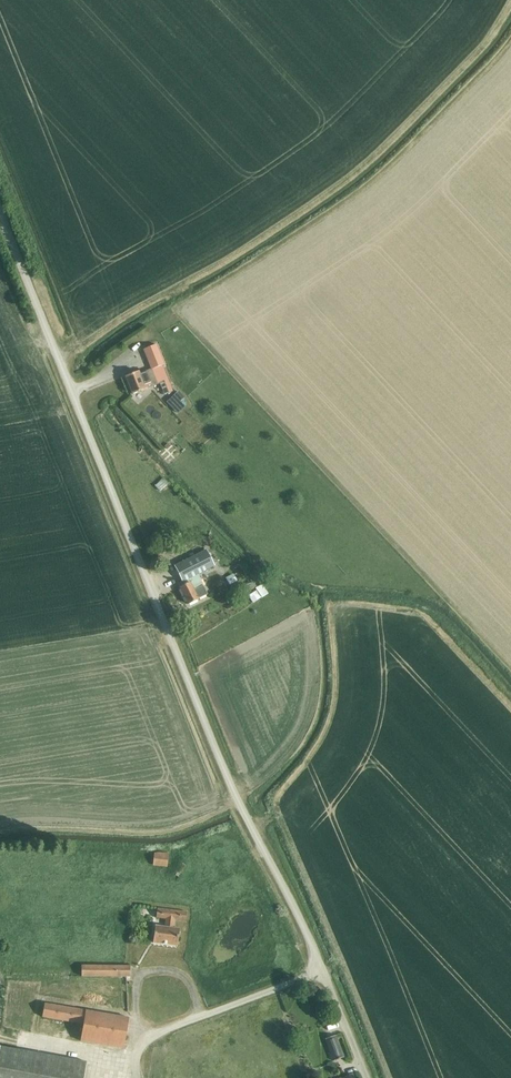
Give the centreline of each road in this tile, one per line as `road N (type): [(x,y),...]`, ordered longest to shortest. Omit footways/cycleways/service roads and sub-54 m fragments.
road 1 (unclassified): [(323,972),(236,798),(0,214)]
road 2 (unclassified): [(136,1077),(143,1042),(323,972)]

